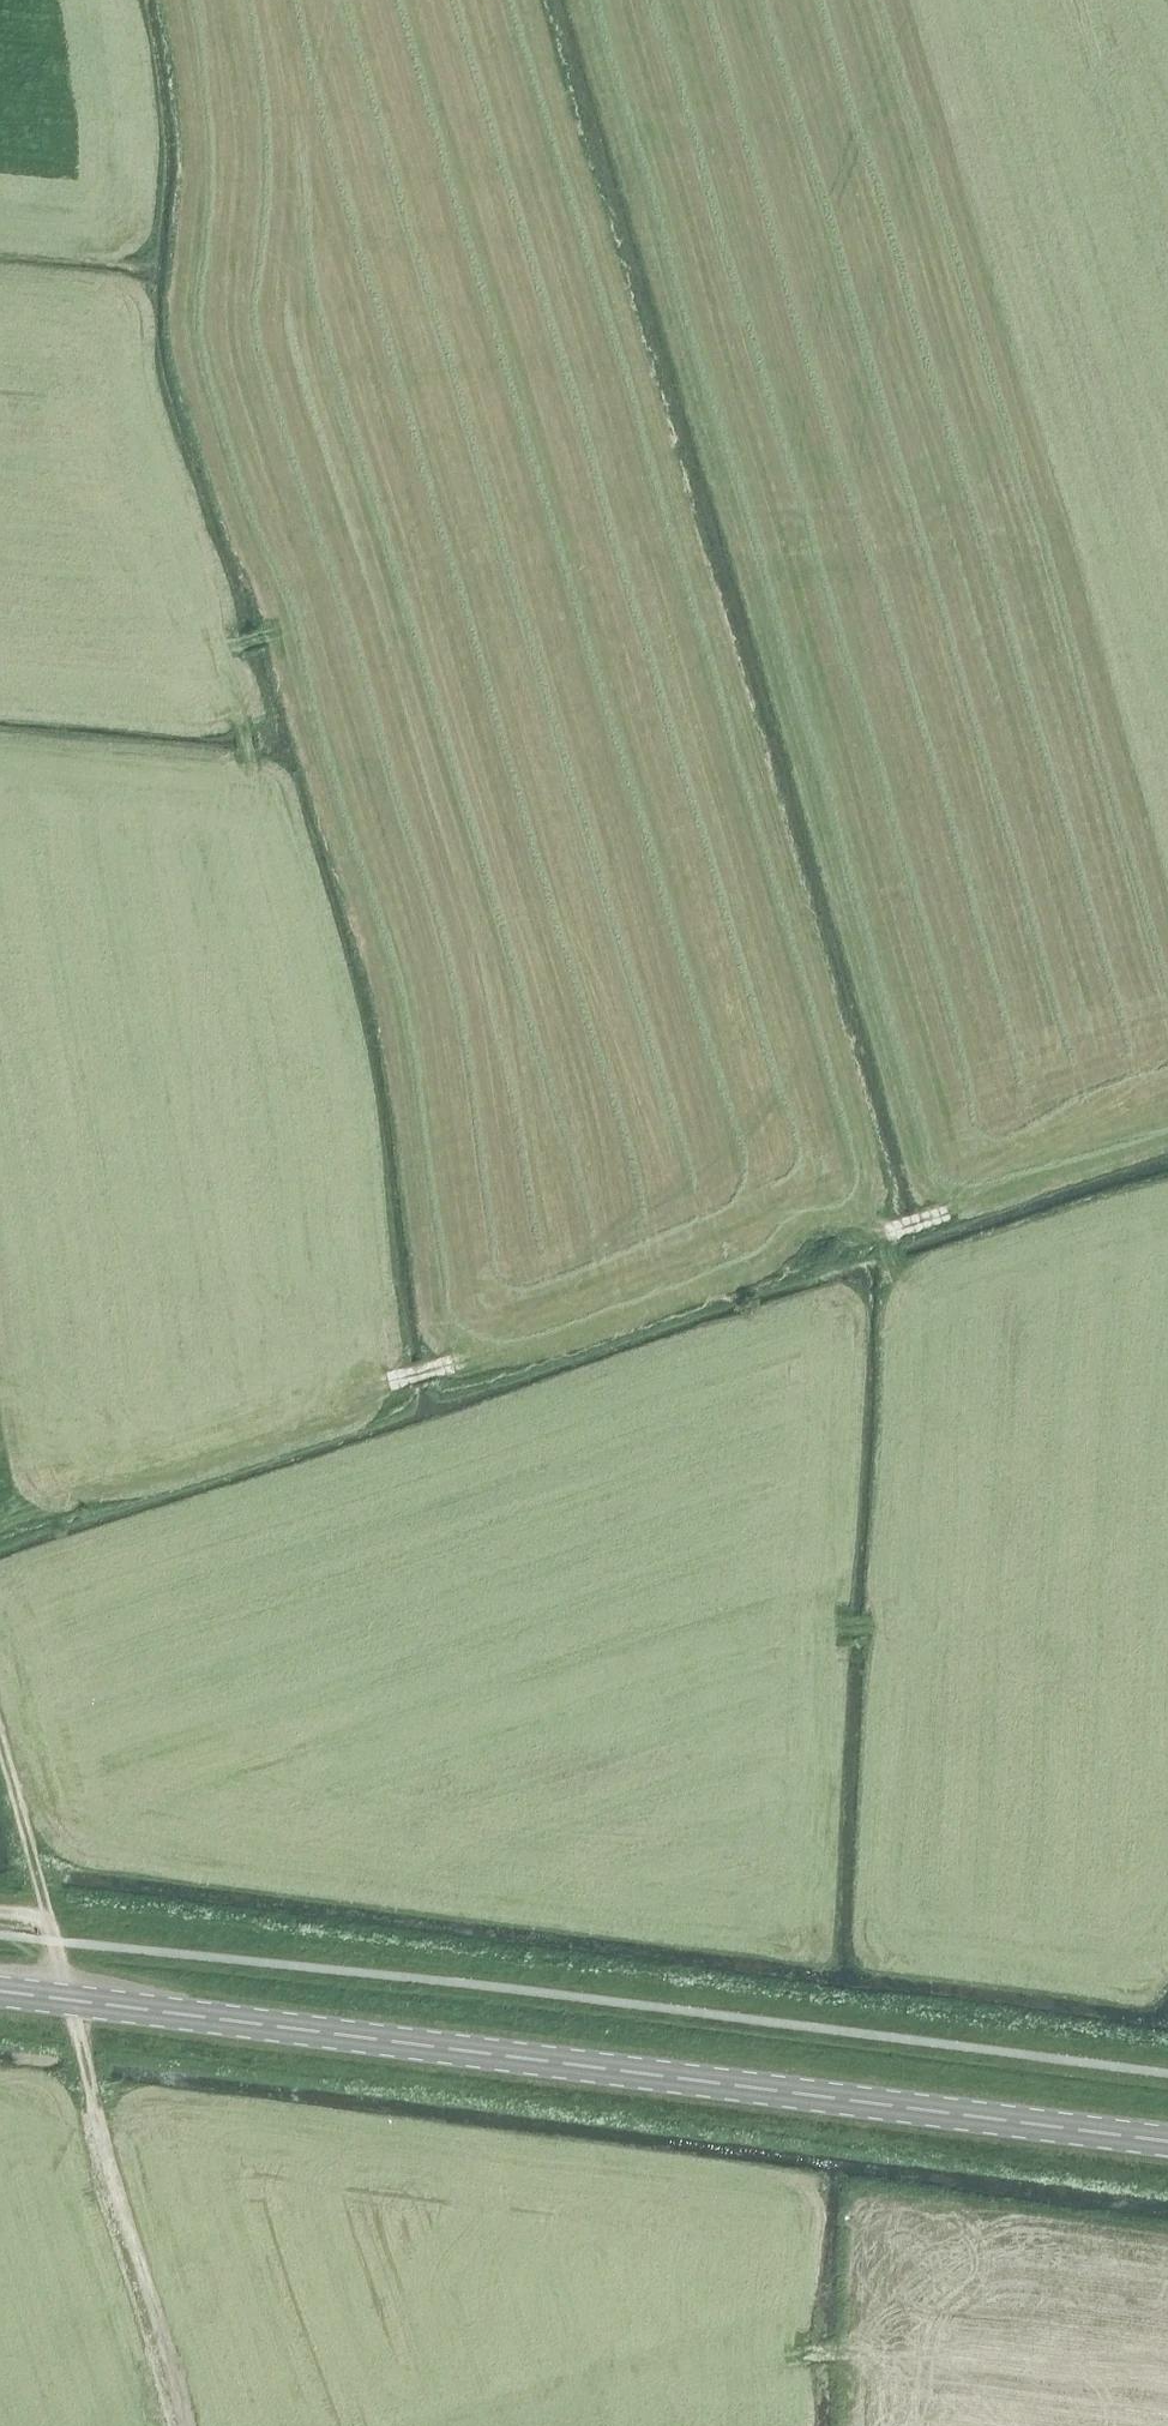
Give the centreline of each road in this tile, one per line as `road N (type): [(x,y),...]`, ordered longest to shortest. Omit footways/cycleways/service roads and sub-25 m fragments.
road 1 (primary): [(68,2000),(1167,2141)]
road 2 (track): [(189,2425),(68,2000)]
road 3 (track): [(33,1864),(0,1740)]

